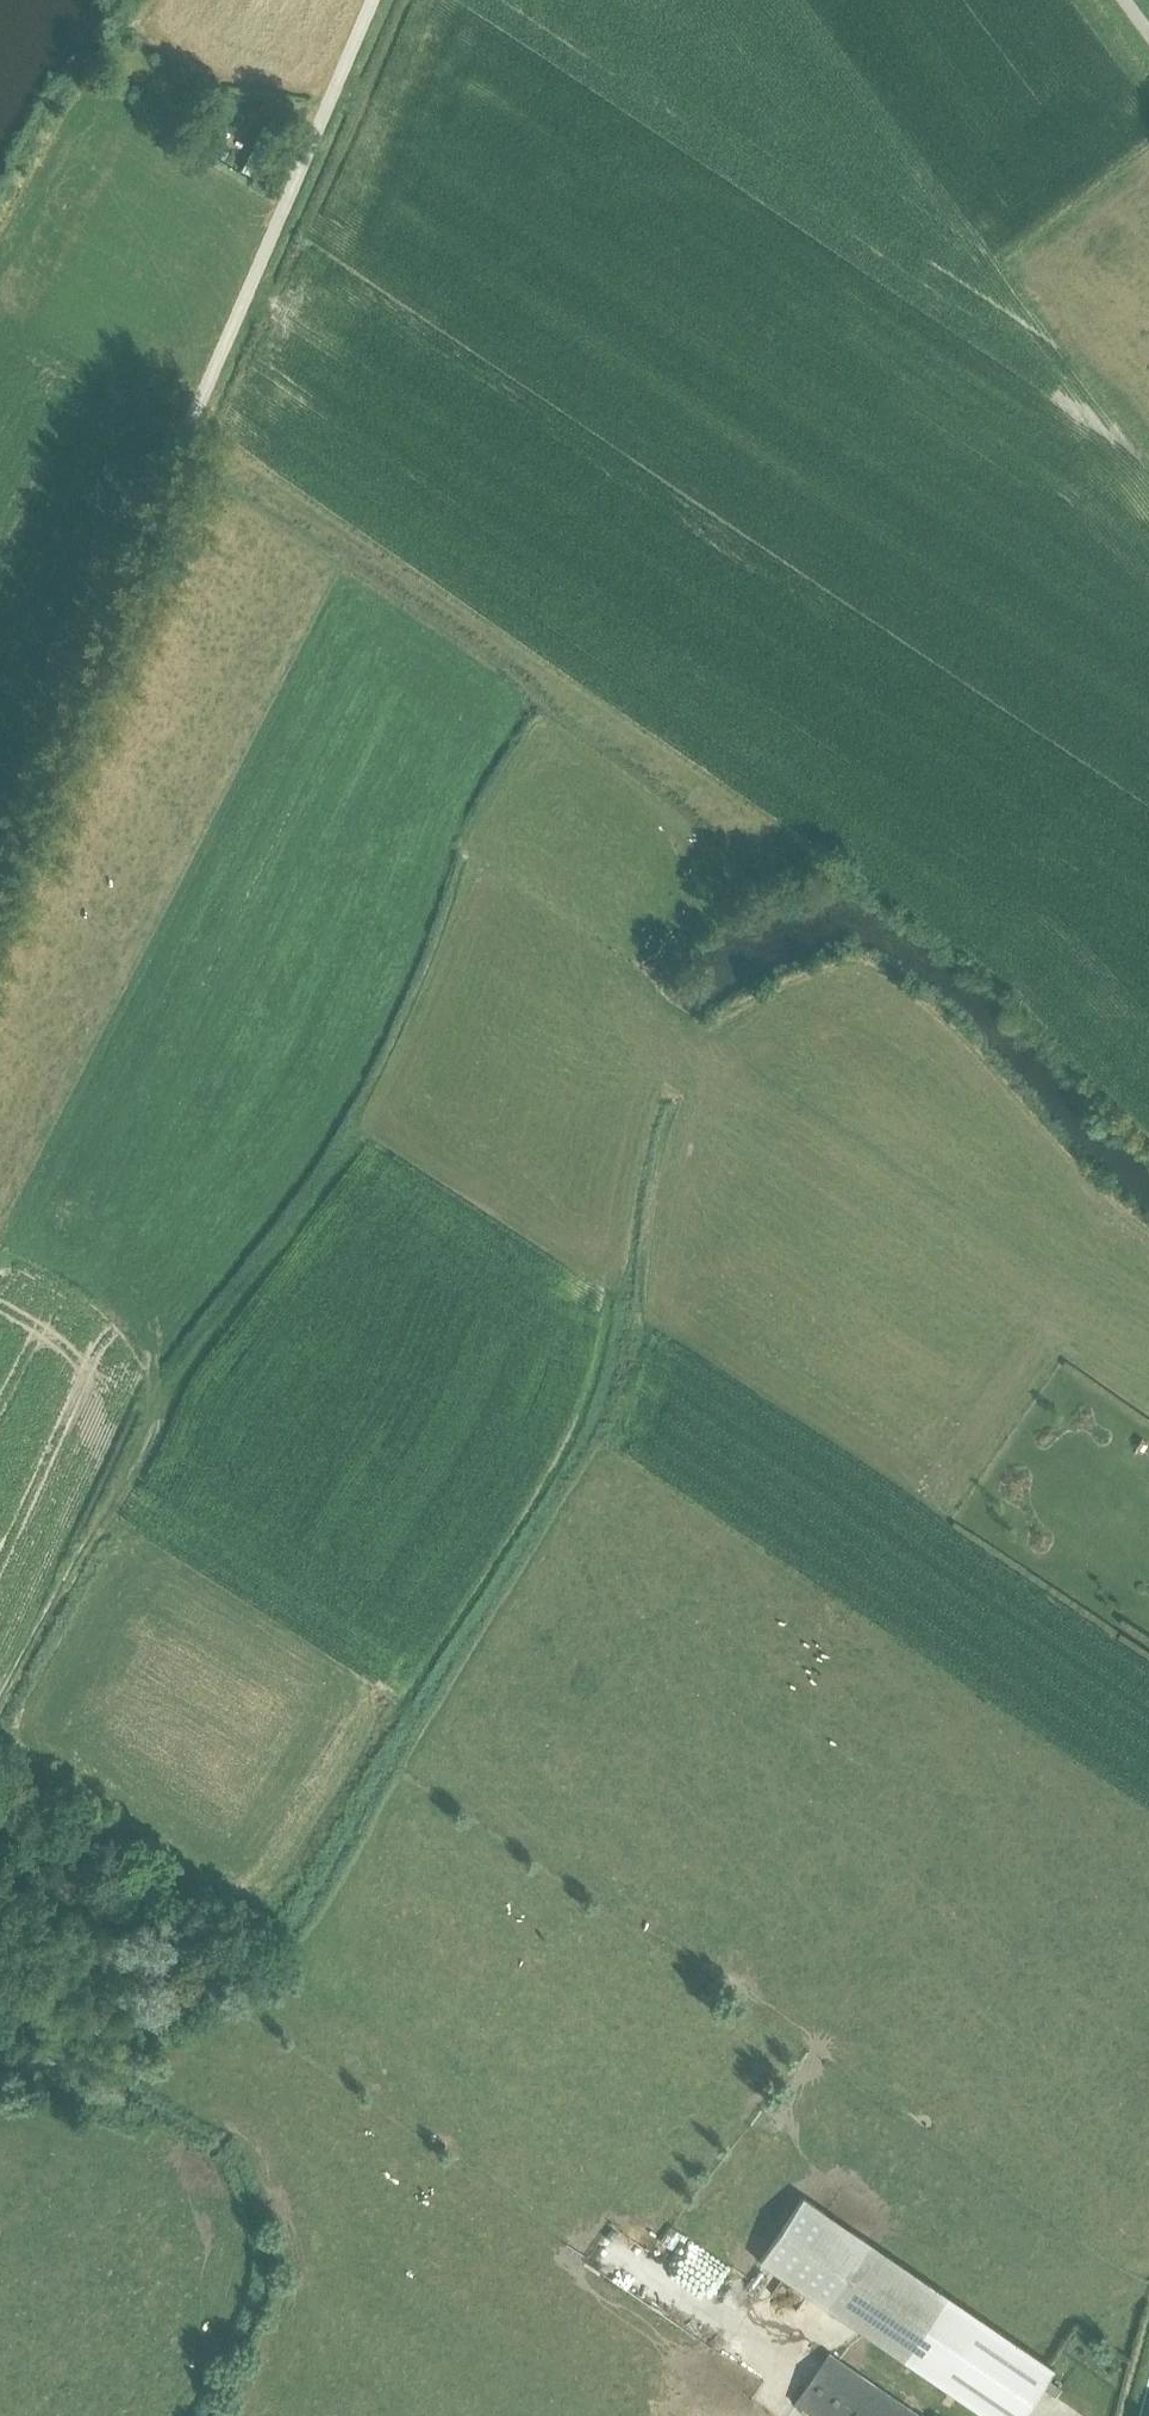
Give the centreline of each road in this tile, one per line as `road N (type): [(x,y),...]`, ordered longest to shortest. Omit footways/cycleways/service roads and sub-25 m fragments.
road 1 (unclassified): [(0,875),(375,0)]

